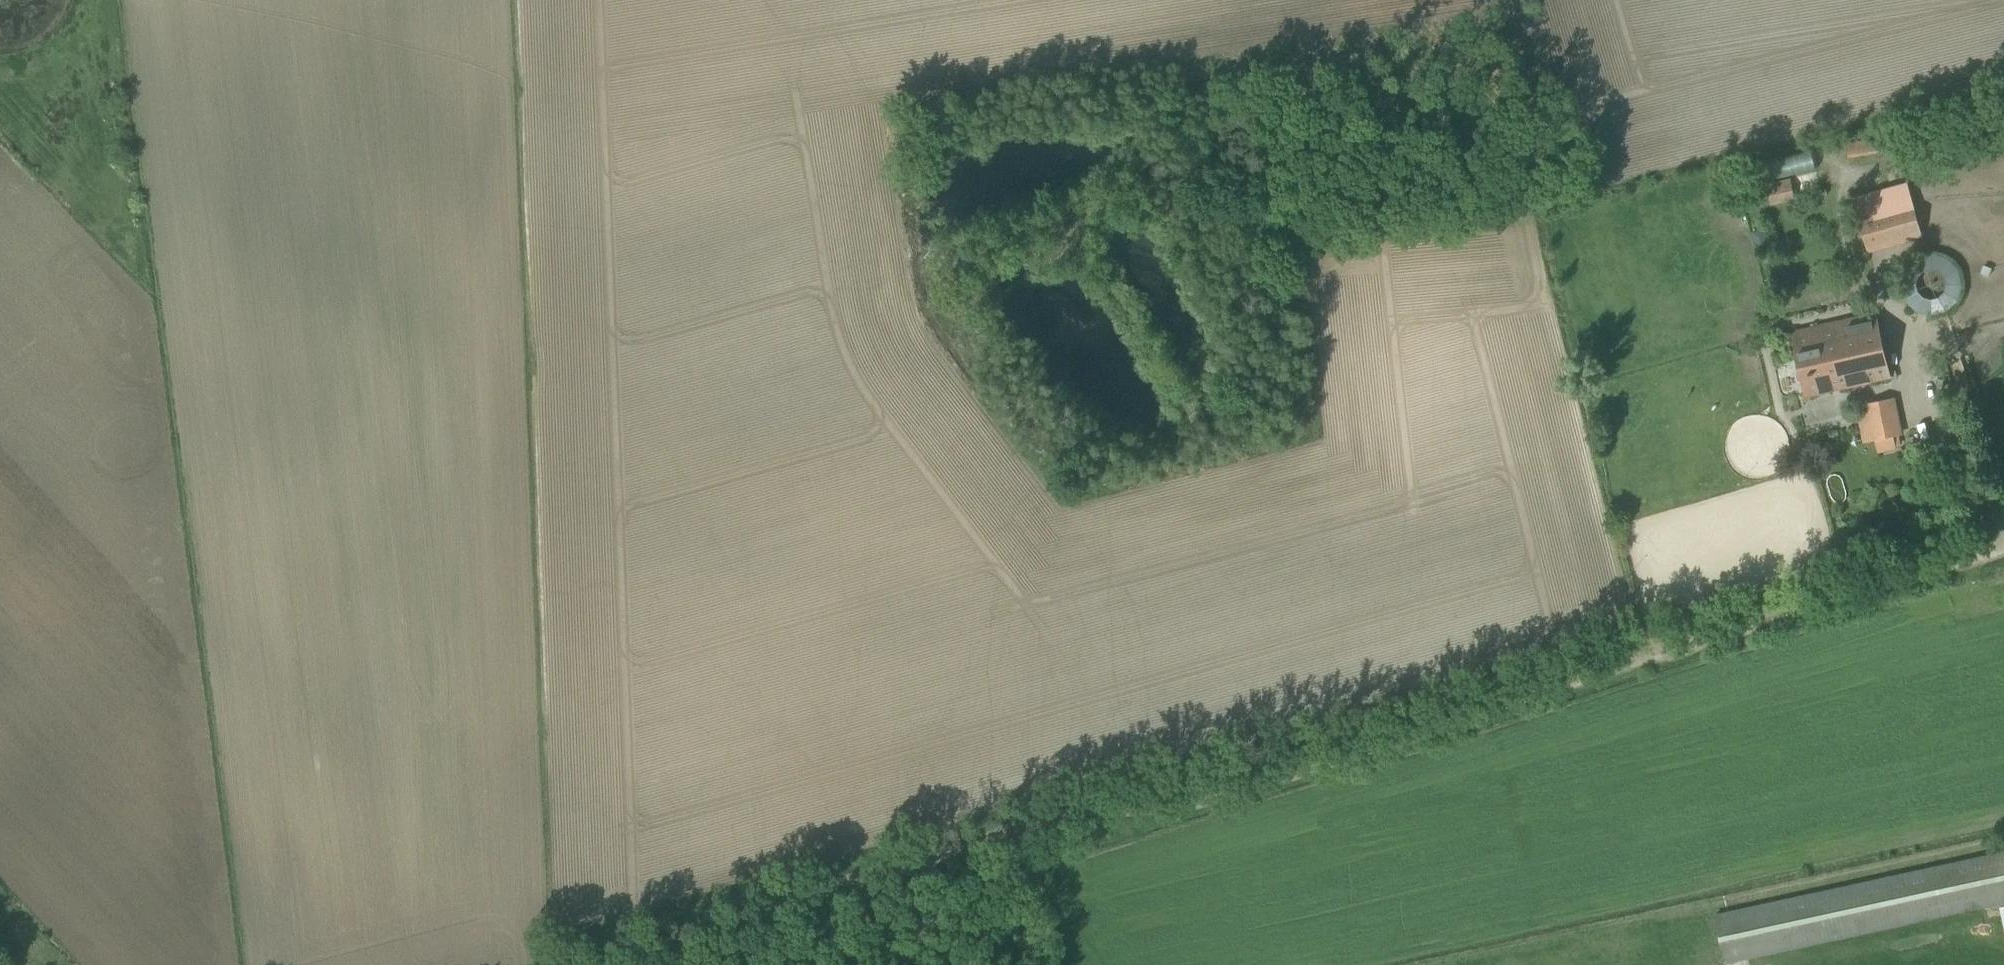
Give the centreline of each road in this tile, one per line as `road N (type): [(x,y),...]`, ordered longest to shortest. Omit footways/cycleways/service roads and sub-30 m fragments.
road 1 (track): [(553,964),(1114,787),(1181,807),(1968,564)]

